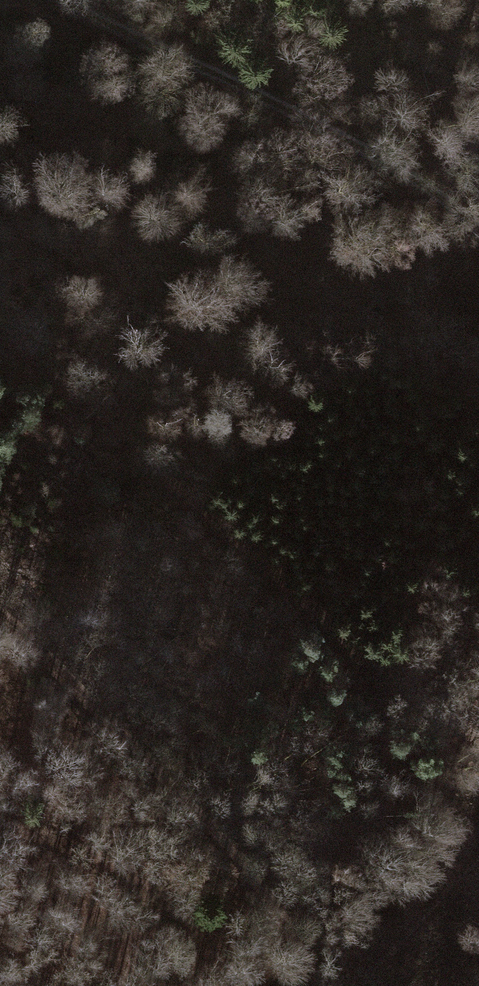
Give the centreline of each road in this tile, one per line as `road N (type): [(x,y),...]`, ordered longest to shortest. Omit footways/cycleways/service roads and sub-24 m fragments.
road 1 (track): [(0,336),(478,738)]
road 2 (track): [(0,610),(258,875),(326,985)]
road 3 (track): [(478,218),(422,177),(67,0)]
road 4 (track): [(0,830),(58,840),(156,885),(239,985)]

